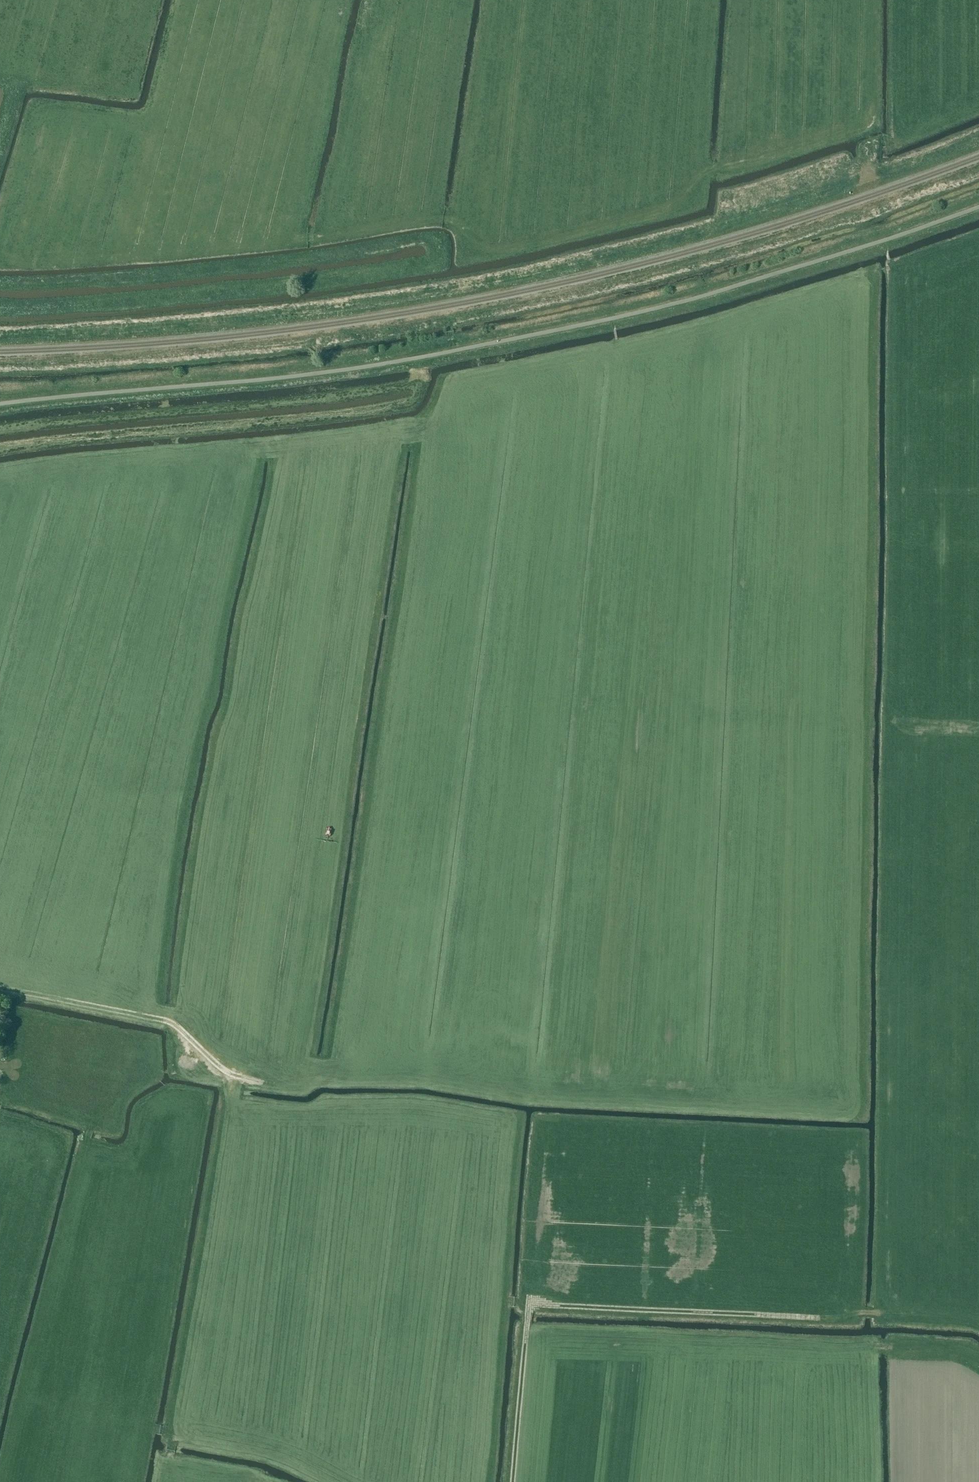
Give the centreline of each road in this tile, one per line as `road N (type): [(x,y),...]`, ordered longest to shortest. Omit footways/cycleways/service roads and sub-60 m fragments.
road 1 (track): [(513,1481),(528,1305),(817,1317)]
road 2 (track): [(0,991),(172,1024)]

